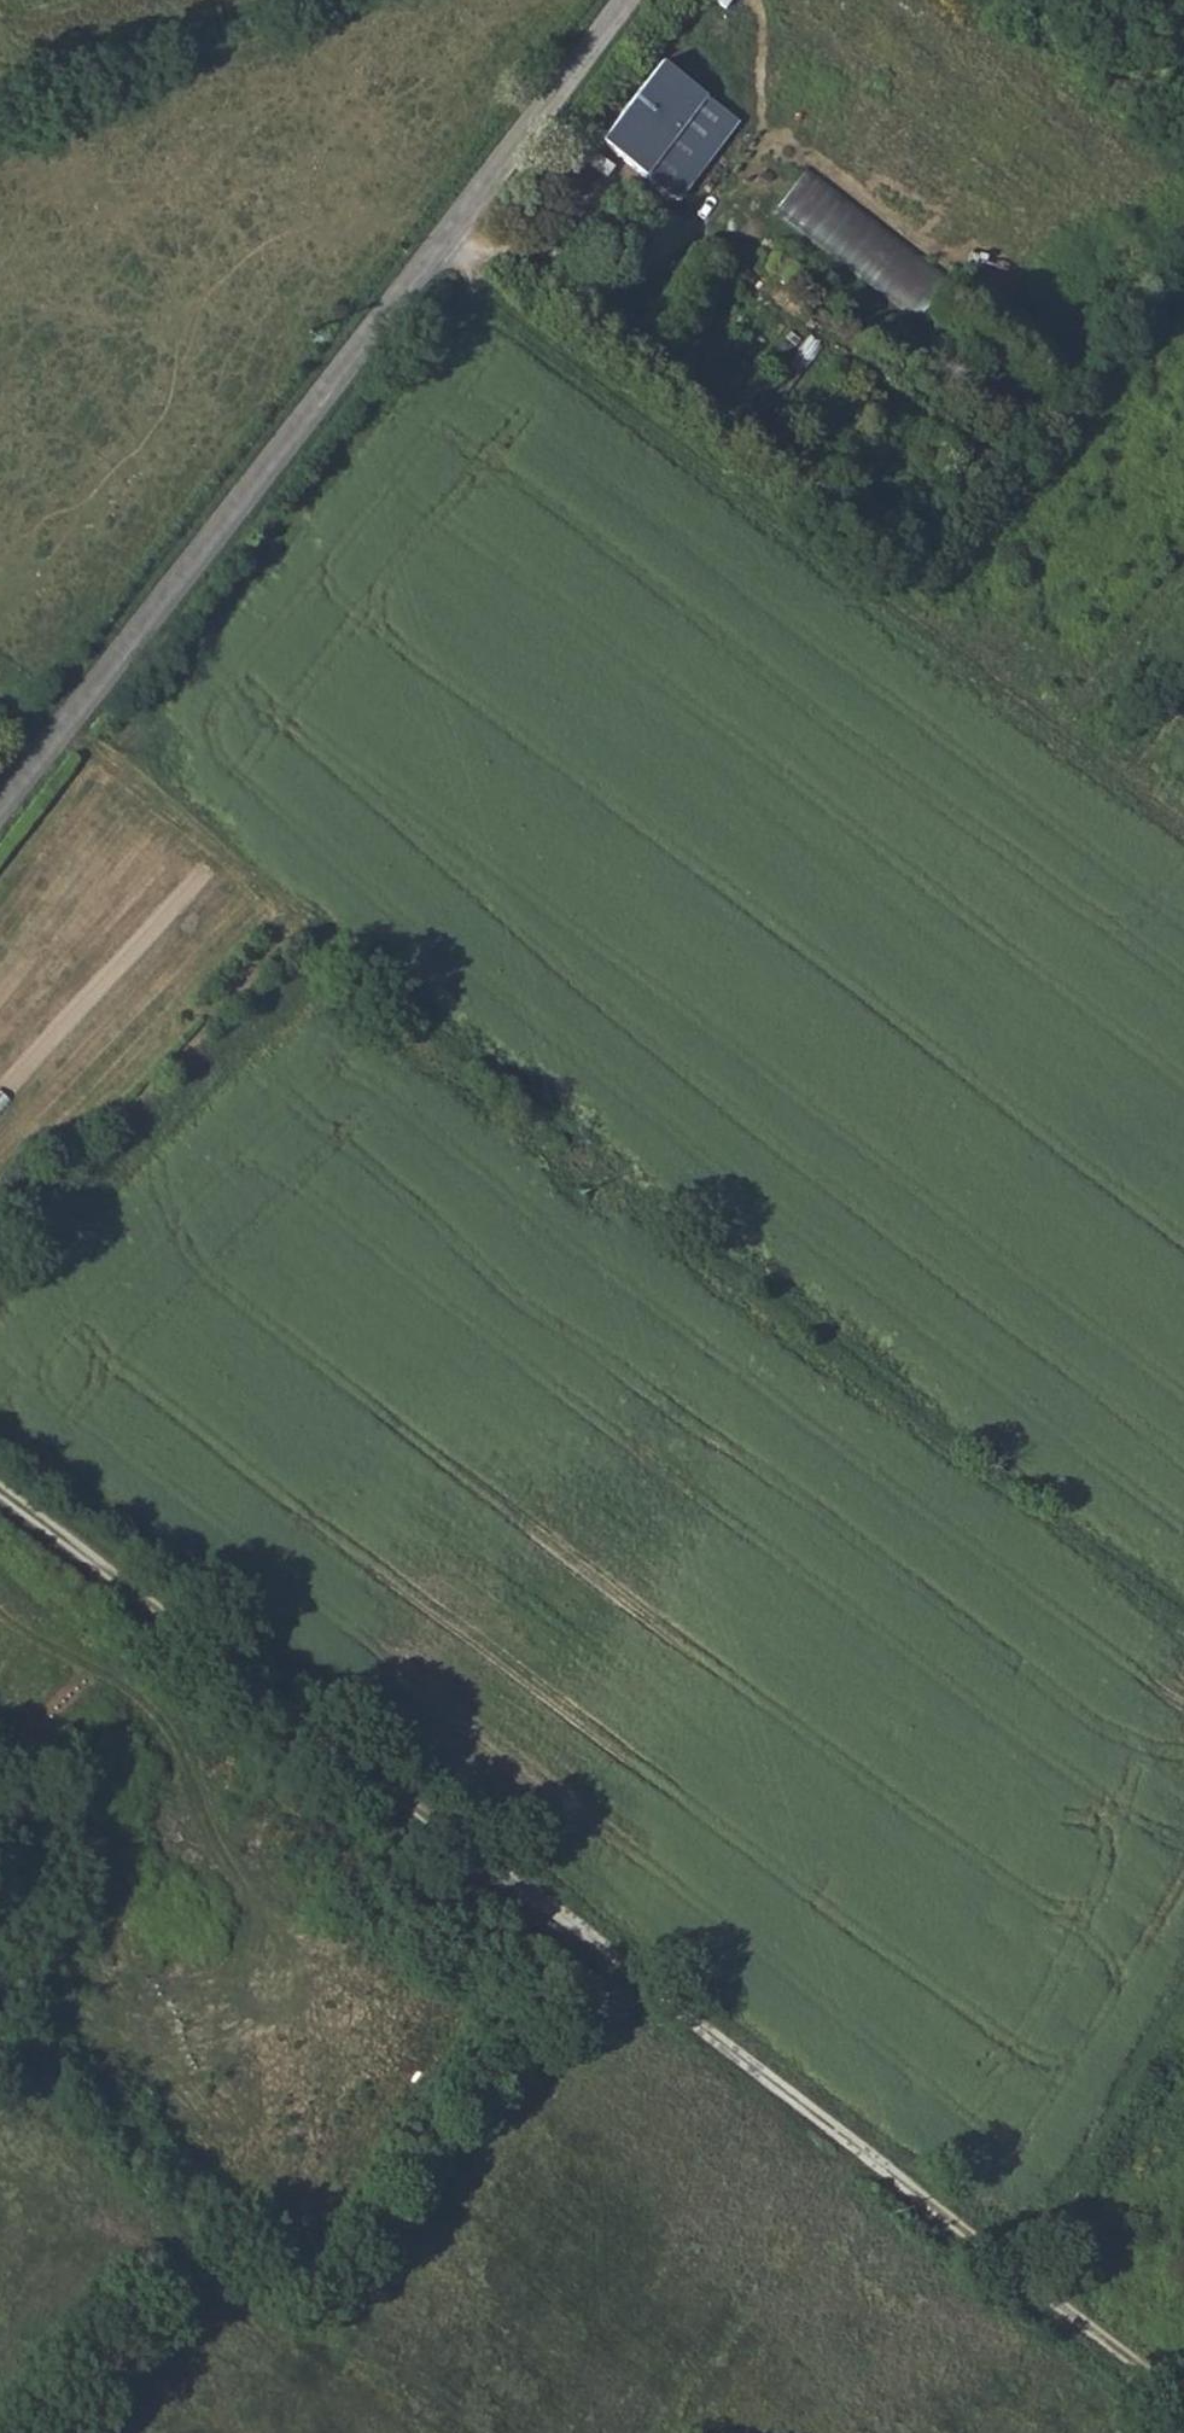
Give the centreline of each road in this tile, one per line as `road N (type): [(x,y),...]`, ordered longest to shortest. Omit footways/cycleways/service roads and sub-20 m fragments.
road 1 (track): [(0,1494),(1183,2392)]
road 2 (unclassified): [(0,809),(627,0)]

